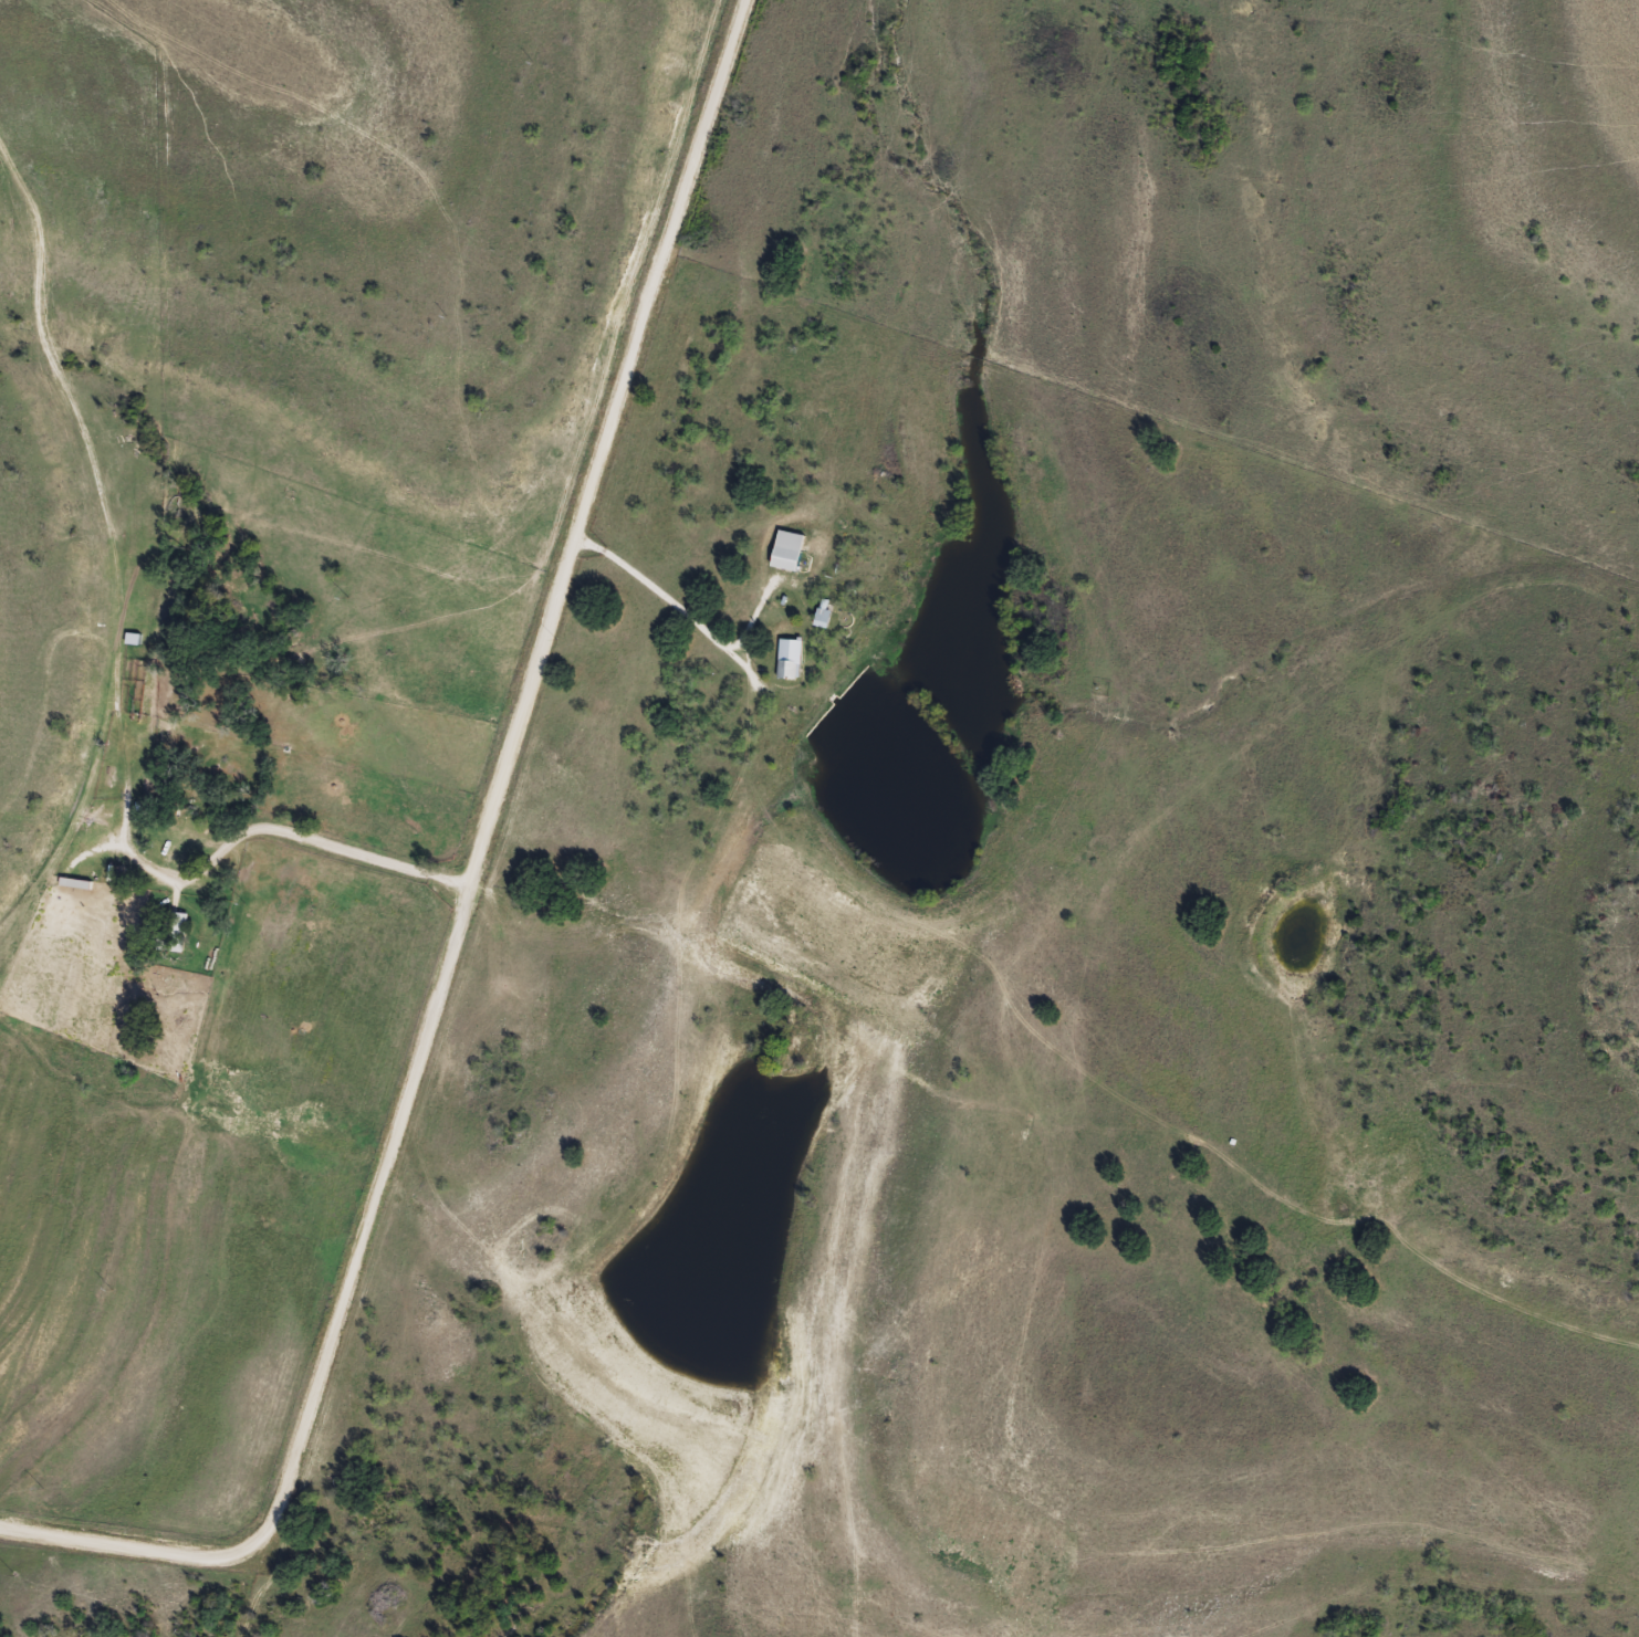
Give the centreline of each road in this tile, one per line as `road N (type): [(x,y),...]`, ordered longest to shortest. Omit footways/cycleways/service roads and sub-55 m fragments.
road 1 (residential): [(0,1537),(189,1566),(221,1564),(257,1541),(271,1518),(738,0)]

